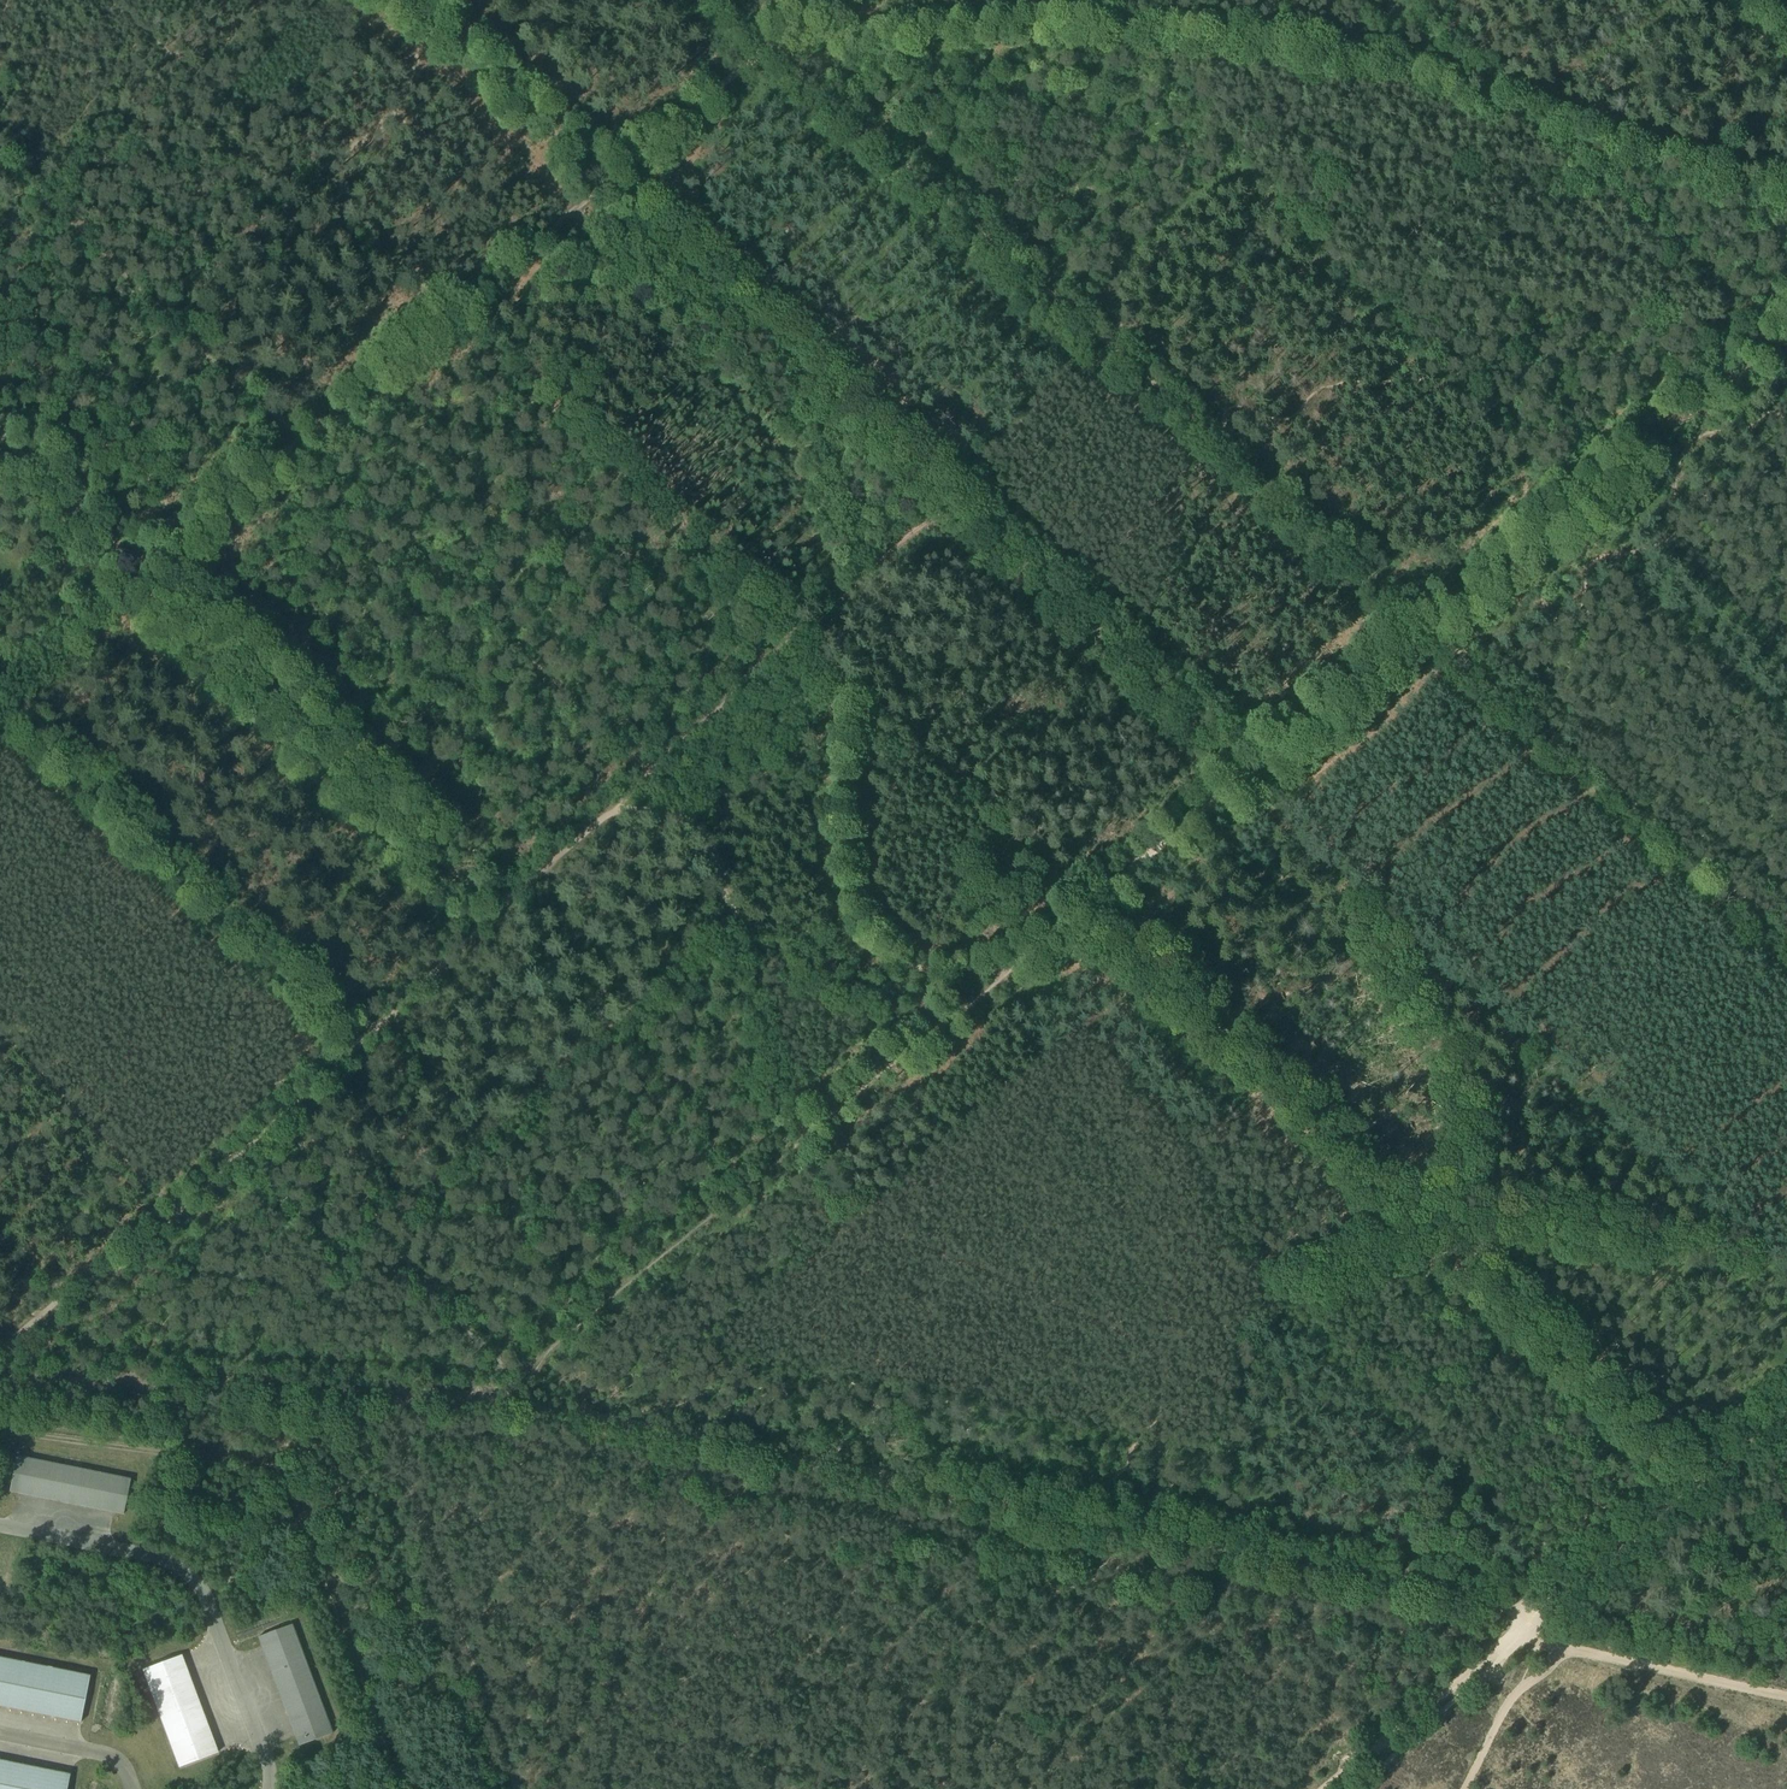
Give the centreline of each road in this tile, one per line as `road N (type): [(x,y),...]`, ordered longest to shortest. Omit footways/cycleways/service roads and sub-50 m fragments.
road 1 (track): [(1783,1248),(949,494)]
road 2 (track): [(794,28),(899,37),(1113,26),(1279,50),(1508,107),(1662,162),(1786,188)]
road 3 (track): [(718,0),(1427,623)]
road 4 (track): [(627,1419),(1513,1603),(1529,1629)]
road 5 (track): [(299,441),(826,0)]
road 6 (track): [(1786,360),(1420,0)]
road 7 (track): [(500,906),(453,872),(143,569)]
road 8 (track): [(618,805),(696,825),(733,915),(746,922),(798,935),(856,933),(887,956),(938,971),(997,967),(1020,957)]
road 9 (track): [(1427,623),(1786,939)]
road 10 (track): [(797,633),(659,516),(451,316)]
road 11 (track): [(1424,1221),(1085,904)]
road 12 (track): [(947,492),(609,182)]
road 13 (track): [(176,1212),(500,906)]
road 14 (track): [(1085,904),(1427,623)]
road 15 (track): [(514,1788),(409,1484),(386,1394)]
road 16 (track): [(502,1399),(559,1340),(813,1132)]
road 17 (track): [(1068,919),(1003,863),(1004,832),(982,794),(797,633)]
road 18 (track): [(0,1375),(386,1394)]
road 19 (track): [(1701,1487),(1424,1221)]
road 20 (track): [(1529,1629),(1786,1418)]
road 21 (track): [(1562,519),(1786,339)]
road 22 (track): [(1568,515),(1603,522),(1786,694)]
road 23 (track): [(1325,1788),(1529,1629)]
road 24 (track): [(0,1033),(176,1212)]
road 25 (track): [(1786,1696),(1560,1645)]
road 26 (track): [(0,1355),(65,1291),(112,1272),(176,1212)]
road 27 (track): [(813,1132),(983,993)]
road 28 (track): [(649,771),(797,633)]
road 29 (track): [(143,569),(299,441)]
road 30 (track): [(143,569),(0,432)]
road 31 (track): [(1560,1645),(1552,1664),(1504,1708),(1466,1788)]
road 32 (track): [(1427,623),(1562,519)]
road 33 (track): [(500,906),(618,805)]
road 34 (track): [(502,1399),(627,1419)]

